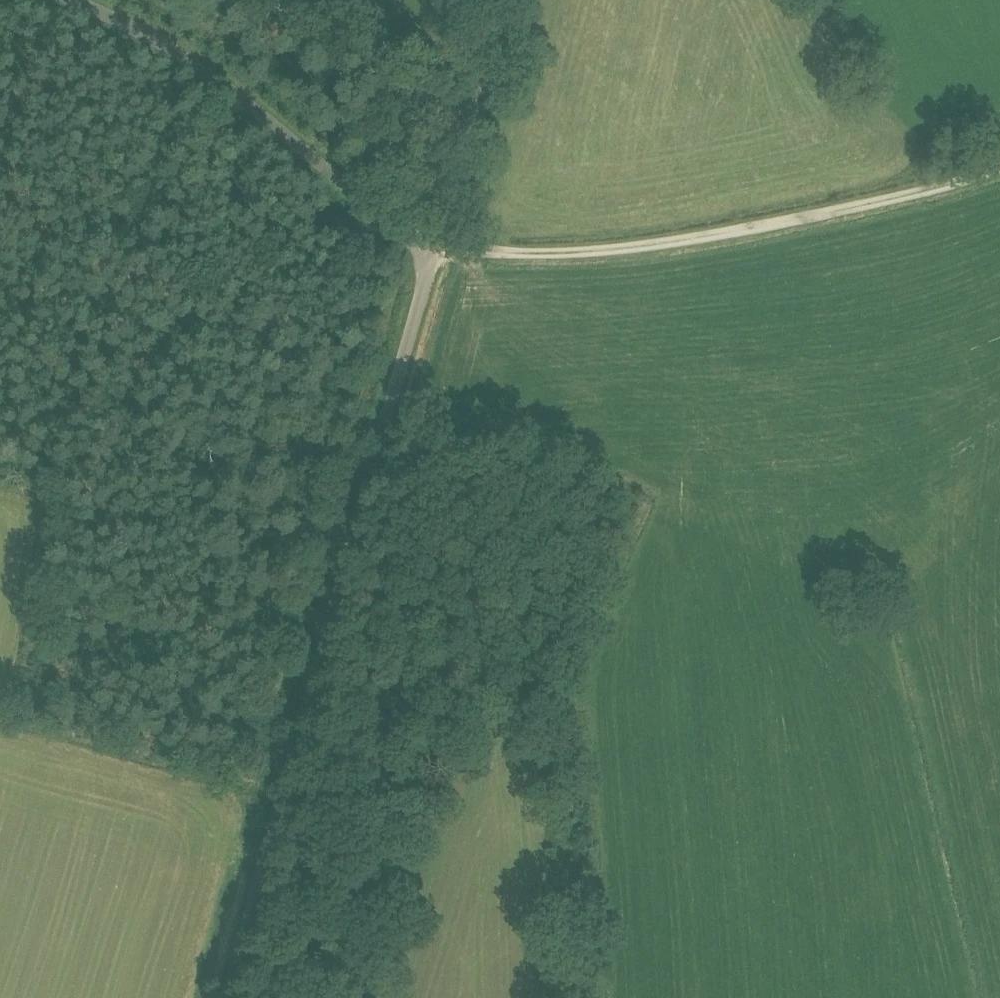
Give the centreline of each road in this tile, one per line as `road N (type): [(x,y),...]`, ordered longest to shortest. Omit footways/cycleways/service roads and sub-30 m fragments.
road 1 (unclassified): [(227,997),(435,245)]
road 2 (track): [(999,167),(890,199),(660,244),(481,252),(435,245)]
road 3 (unclassified): [(435,245),(409,233),(180,52),(82,0)]
road 4 (unclassified): [(435,245),(505,0)]

